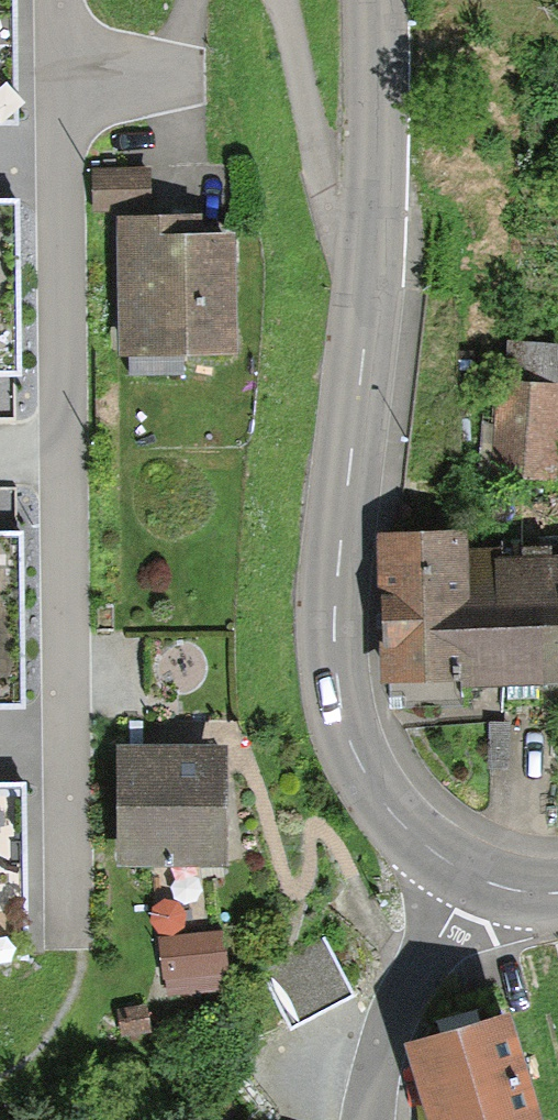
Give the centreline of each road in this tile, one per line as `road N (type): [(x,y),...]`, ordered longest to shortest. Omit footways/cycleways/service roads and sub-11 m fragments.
road 1 (residential): [(59,0),(60,509),(80,939)]
road 2 (tertiary): [(368,0),(375,129),(327,647),(339,740),(380,805),(441,866)]
road 3 (residential): [(441,866),(365,1119)]
road 4 (tertiary): [(441,866),(513,892),(557,888)]

